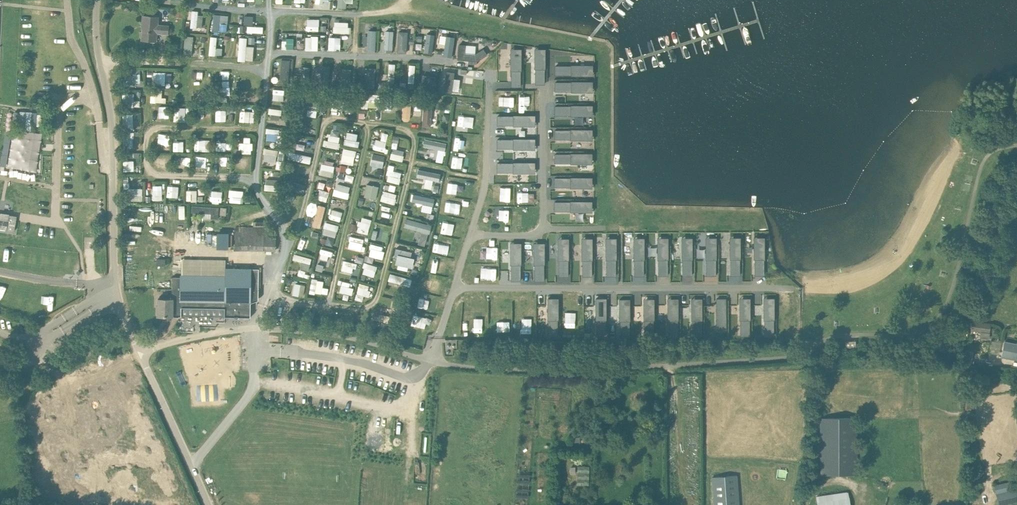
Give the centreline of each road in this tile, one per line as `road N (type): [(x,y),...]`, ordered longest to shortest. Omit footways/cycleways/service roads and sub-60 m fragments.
road 1 (unclassified): [(208,504),(116,291),(111,119),(97,0)]
road 2 (track): [(670,365),(430,362)]
road 3 (track): [(430,362),(351,339),(262,327)]
road 4 (track): [(684,504),(670,365)]

